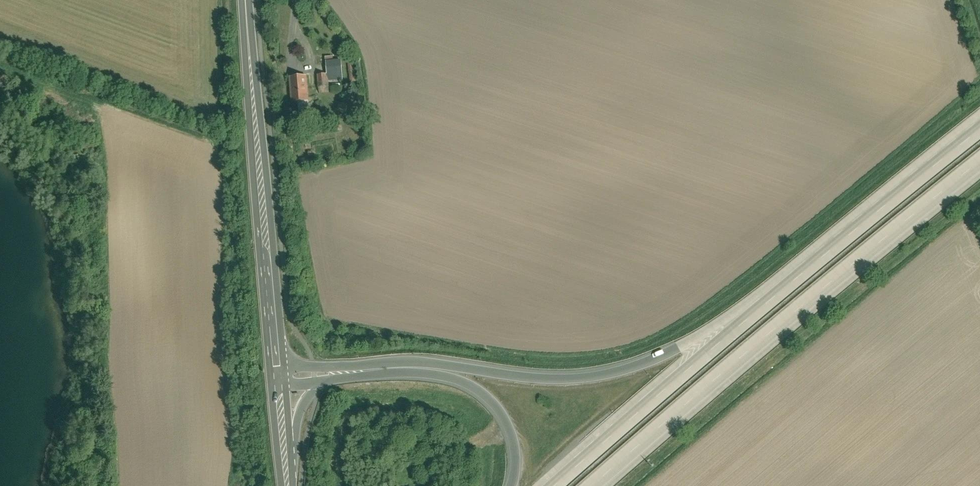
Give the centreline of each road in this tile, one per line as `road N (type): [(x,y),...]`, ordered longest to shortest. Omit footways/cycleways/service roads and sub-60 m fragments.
road 1 (motorway): [(775,283),(666,350),(573,378),(411,362),(278,366)]
road 2 (motorway): [(597,485),(979,157)]
road 3 (tertiary): [(249,0),(278,366)]
road 4 (motorway): [(775,283),(546,485)]
road 5 (motorway): [(326,382),(395,377),(469,386),(499,408),(514,445),(510,485)]
road 6 (motorway): [(979,122),(775,283)]

